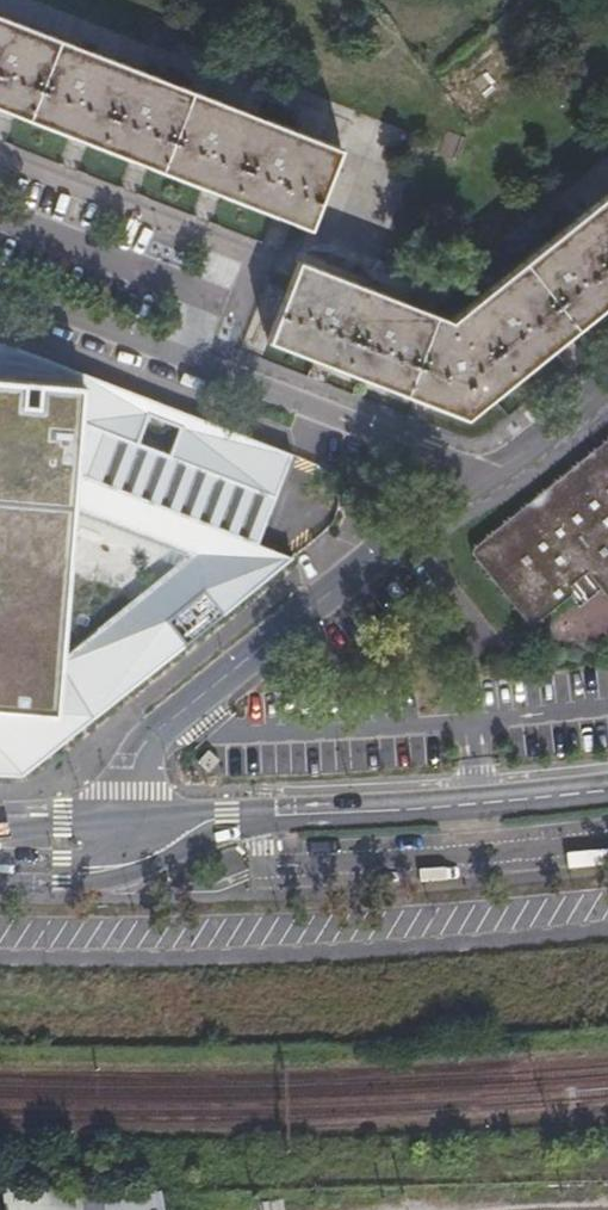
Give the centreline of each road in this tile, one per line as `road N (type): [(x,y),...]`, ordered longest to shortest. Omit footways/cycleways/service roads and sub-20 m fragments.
road 1 (residential): [(119,834),(124,797),(144,751),(190,703),(494,473)]
road 2 (residential): [(0,287),(494,473)]
road 3 (secondary): [(607,792),(176,823),(119,834)]
road 4 (residential): [(494,473),(607,383)]
road 5 (secondary): [(119,834),(68,848),(0,846)]

